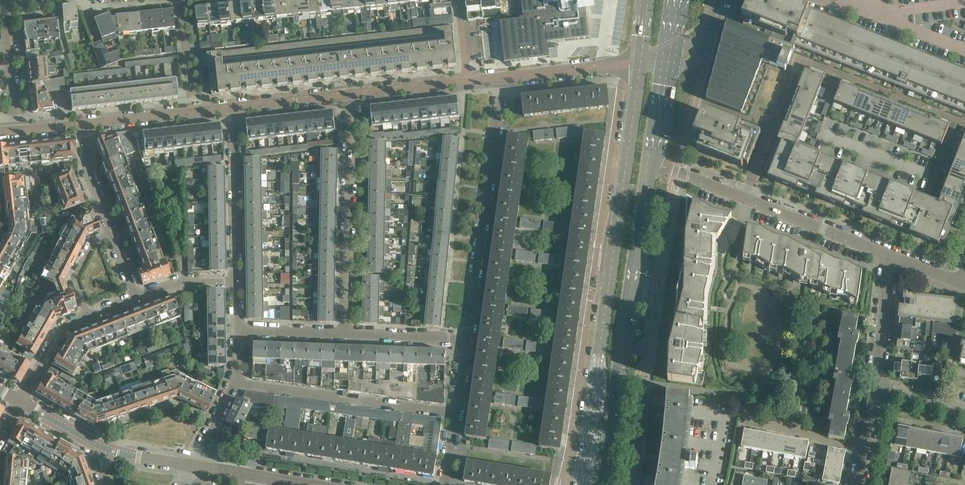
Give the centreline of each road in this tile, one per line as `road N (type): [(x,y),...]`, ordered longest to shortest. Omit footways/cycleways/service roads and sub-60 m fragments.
road 1 (secondary): [(640,63),(582,484)]
road 2 (secondary): [(602,484),(654,163)]
road 3 (residential): [(469,342),(504,79)]
road 4 (residential): [(344,335),(352,96)]
road 5 (residential): [(457,413),(235,382)]
road 6 (residential): [(236,278),(234,109)]
road 7 (residential): [(892,259),(747,200)]
road 8 (residential): [(79,123),(234,109)]
road 9 (residential): [(504,79),(640,63)]
road 10 (residential): [(7,0),(15,128)]
road 11 (residential): [(469,342),(344,335)]
road 12 (residential): [(876,382),(892,259)]
road 13 (residential): [(23,400),(62,328),(96,311)]

